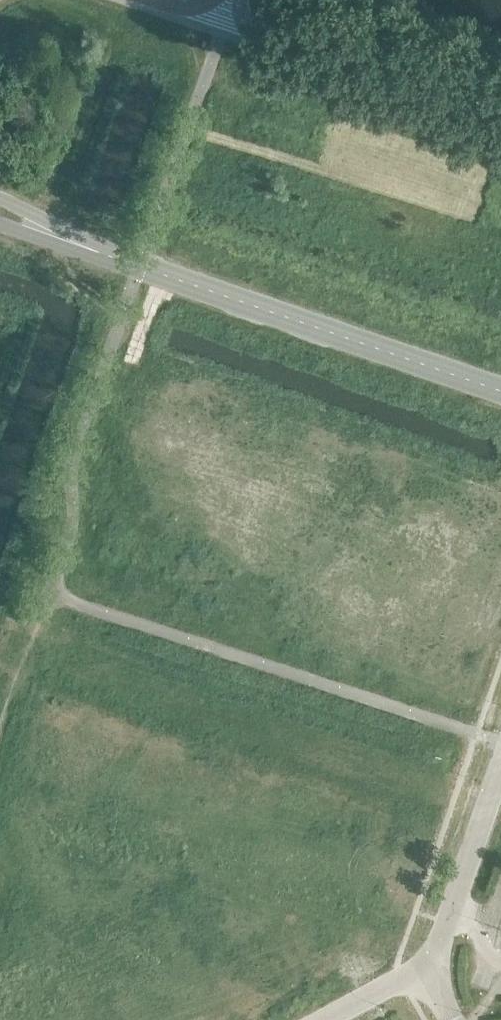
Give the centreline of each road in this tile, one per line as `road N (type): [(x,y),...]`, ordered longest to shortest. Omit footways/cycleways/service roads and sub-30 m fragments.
road 1 (tertiary): [(500,390),(191,287),(44,228)]
road 2 (unclassified): [(431,974),(500,777)]

